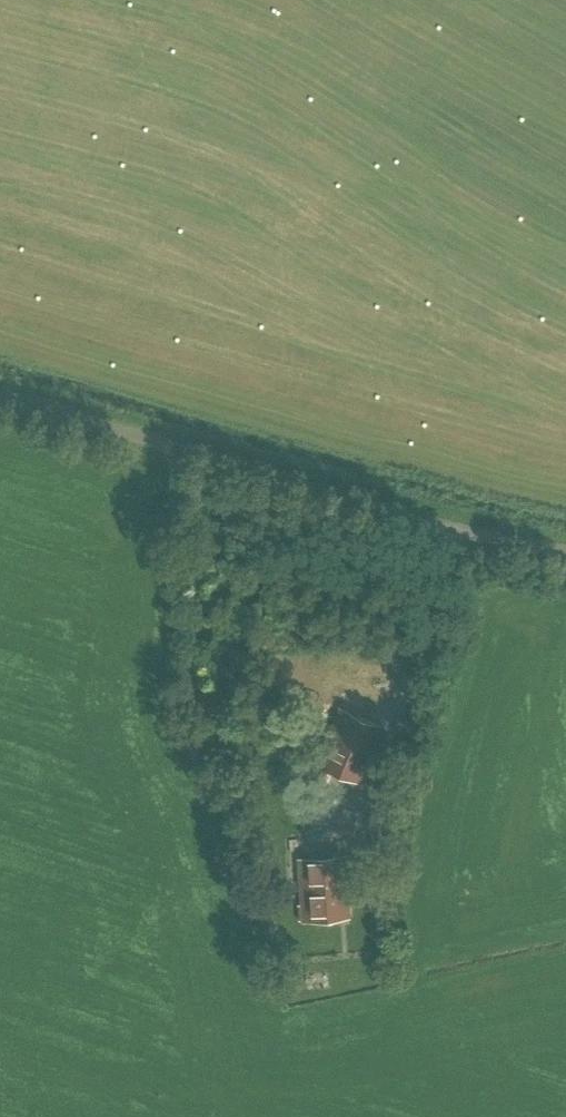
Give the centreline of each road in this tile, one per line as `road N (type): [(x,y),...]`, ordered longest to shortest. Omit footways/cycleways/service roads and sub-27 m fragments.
road 1 (unclassified): [(565,554),(452,529),(0,396)]

